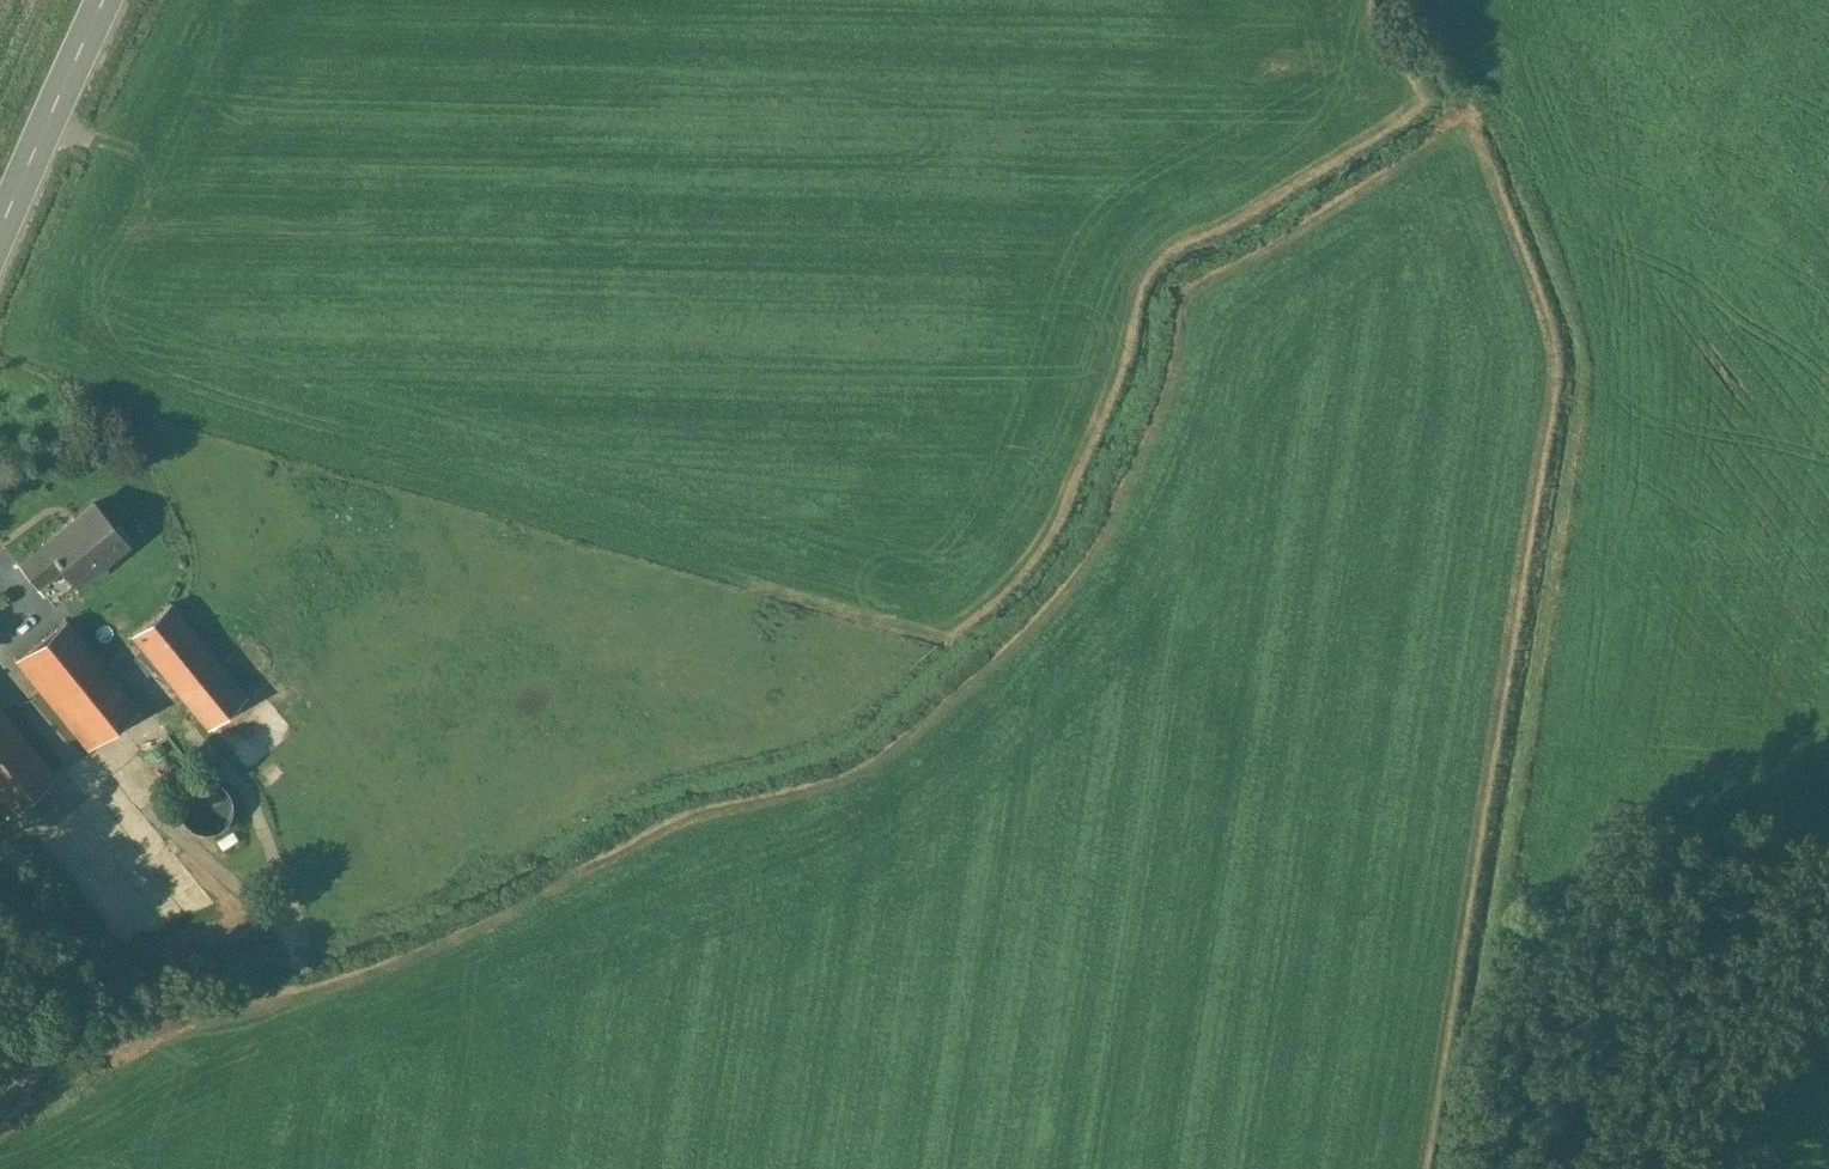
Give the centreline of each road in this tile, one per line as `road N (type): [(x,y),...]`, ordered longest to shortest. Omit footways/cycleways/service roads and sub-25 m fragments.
road 1 (track): [(89,777),(204,858),(272,922),(313,992)]
road 2 (secondary): [(103,0),(0,233)]

